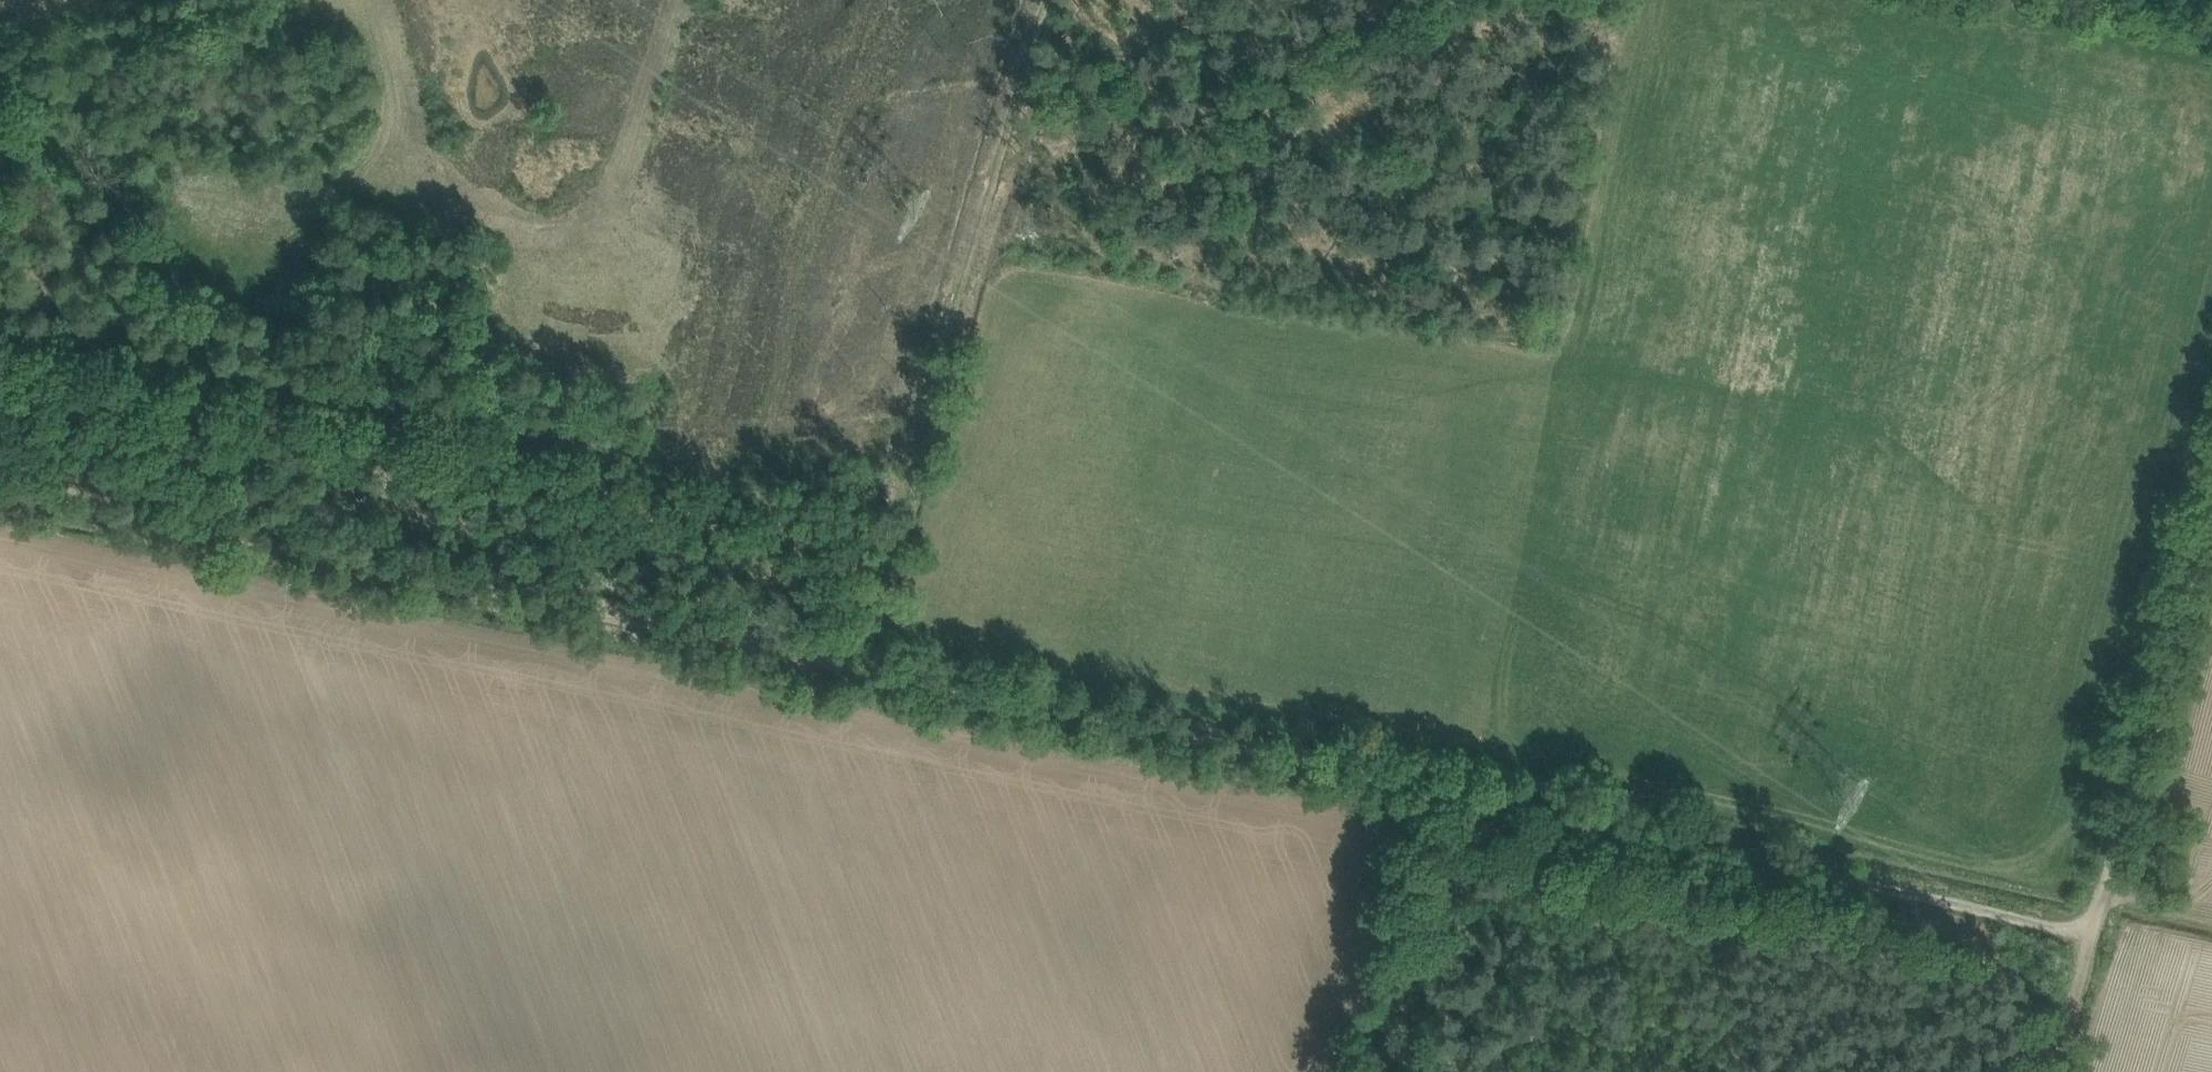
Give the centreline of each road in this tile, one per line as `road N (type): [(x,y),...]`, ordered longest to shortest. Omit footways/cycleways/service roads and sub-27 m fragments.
road 1 (track): [(2093,931),(837,664)]
road 2 (track): [(837,664),(0,488)]
road 3 (track): [(837,664),(1030,0)]
road 4 (track): [(2211,527),(2093,931)]
road 5 (track): [(2052,1071),(2093,931)]

